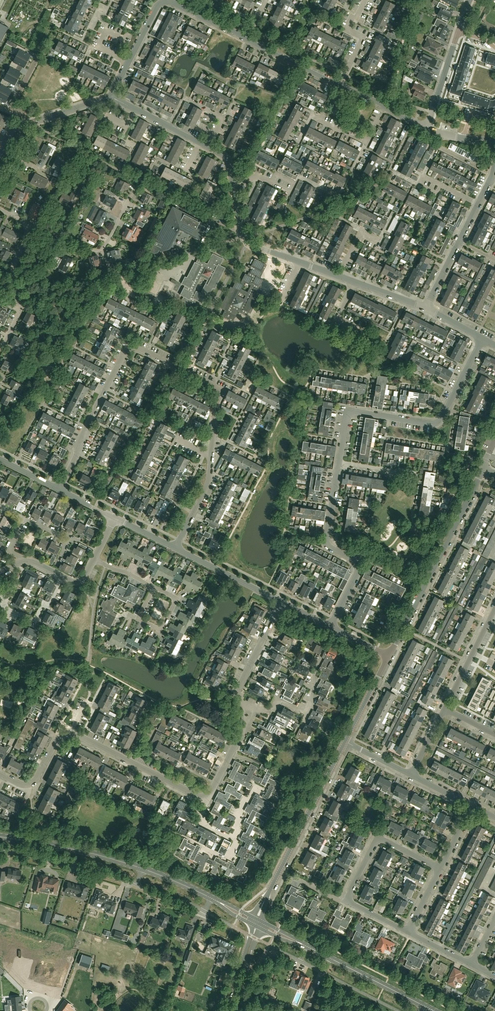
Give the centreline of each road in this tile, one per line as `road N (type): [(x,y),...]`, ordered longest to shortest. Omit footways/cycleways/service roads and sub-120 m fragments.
road 1 (residential): [(59,489),(124,351),(134,346),(217,388),(209,482),(175,547)]
road 2 (residential): [(241,232),(33,122)]
road 3 (residential): [(339,462),(348,412),(437,422),(482,339)]
road 4 (tertiary): [(389,656),(483,468)]
road 5 (residential): [(331,626),(358,566),(327,540),(339,462)]
road 6 (tertiary): [(267,896),(345,742)]
road 7 (residential): [(26,228),(81,254),(99,250),(138,188)]
road 8 (unclassified): [(142,869),(0,838)]
road 9 (tertiary): [(436,1010),(307,947)]
road 10 (residential): [(0,851),(96,869),(136,886)]
road 11 (residential): [(346,901),(378,839),(441,869)]
road 12 (residential): [(244,237),(115,272)]
road 13 (tertiary): [(282,602),(175,547)]

